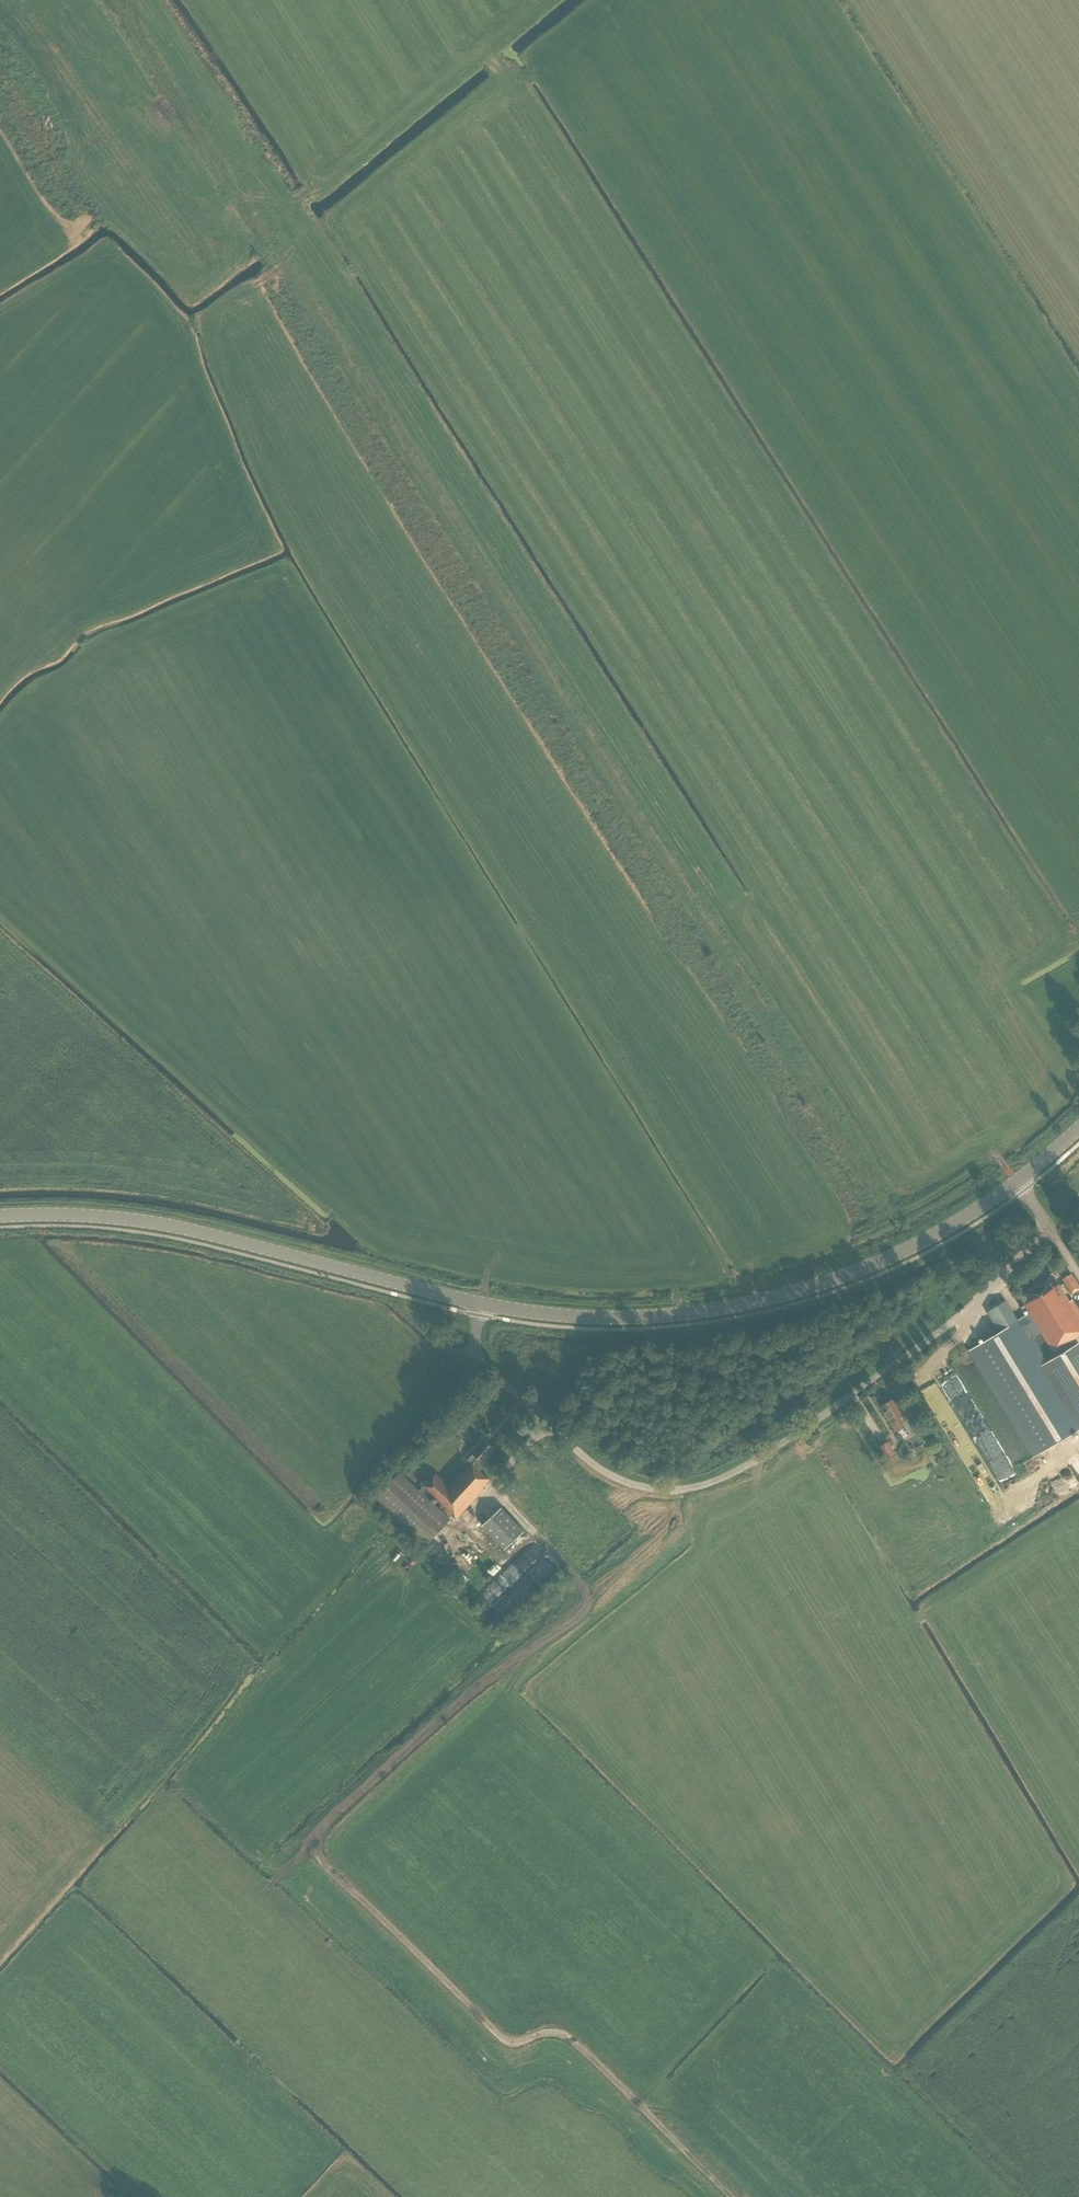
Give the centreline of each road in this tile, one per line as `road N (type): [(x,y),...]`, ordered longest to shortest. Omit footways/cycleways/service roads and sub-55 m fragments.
road 1 (tertiary): [(476,1301),(551,1315),(647,1318),(733,1307),(860,1269),(1019,1181)]
road 2 (residential): [(690,1489),(762,1459),(970,1308),(1049,1228),(1019,1181)]
road 3 (tertiary): [(0,1216),(69,1212),(149,1221),(476,1301)]
road 4 (unclassified): [(690,1489),(627,1484),(578,1455),(485,1360),(475,1340),(476,1301)]

